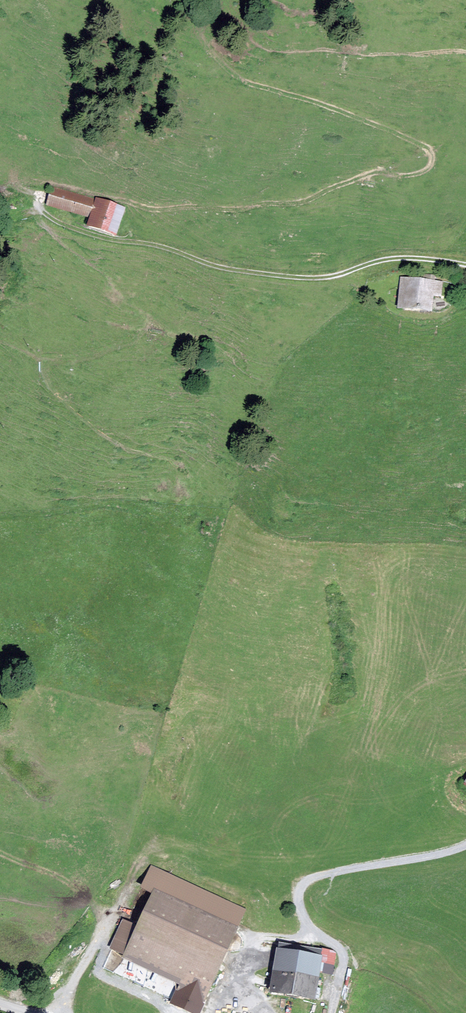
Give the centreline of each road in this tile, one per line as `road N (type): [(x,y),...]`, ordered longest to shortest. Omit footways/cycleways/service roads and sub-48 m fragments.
road 1 (track): [(465,52),(281,51),(240,22),(209,24),(206,46),(230,72),(413,140),(432,152),(429,168),(374,172),(295,204),(227,208),(150,209),(43,185),(36,198),(42,211)]
road 2 (track): [(46,214),(40,214),(45,231),(153,319),(149,329),(123,341),(41,358),(54,398),(109,443),(184,466),(191,492),(186,507),(167,515),(111,503),(0,516)]
road 3 (track): [(46,214),(246,272),(316,278),(401,258),(465,265)]
road 4 (track): [(0,852),(71,884),(101,919),(56,1012)]

